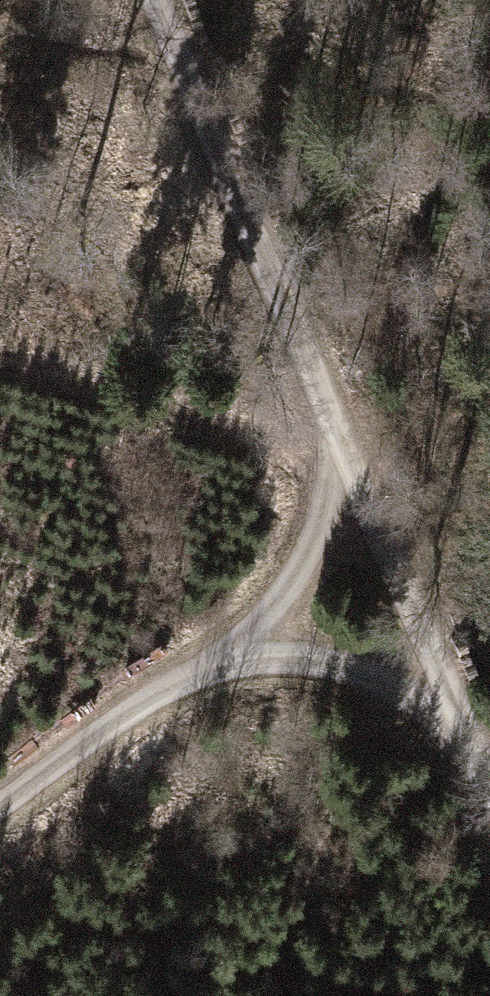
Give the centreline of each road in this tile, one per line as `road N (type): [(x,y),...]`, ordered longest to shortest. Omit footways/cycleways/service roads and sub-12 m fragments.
road 1 (track): [(0,793),(244,650),(342,465),(156,0)]
road 2 (track): [(0,346),(114,375),(342,465),(489,767)]
road 3 (track): [(244,650),(337,660),(459,704)]

